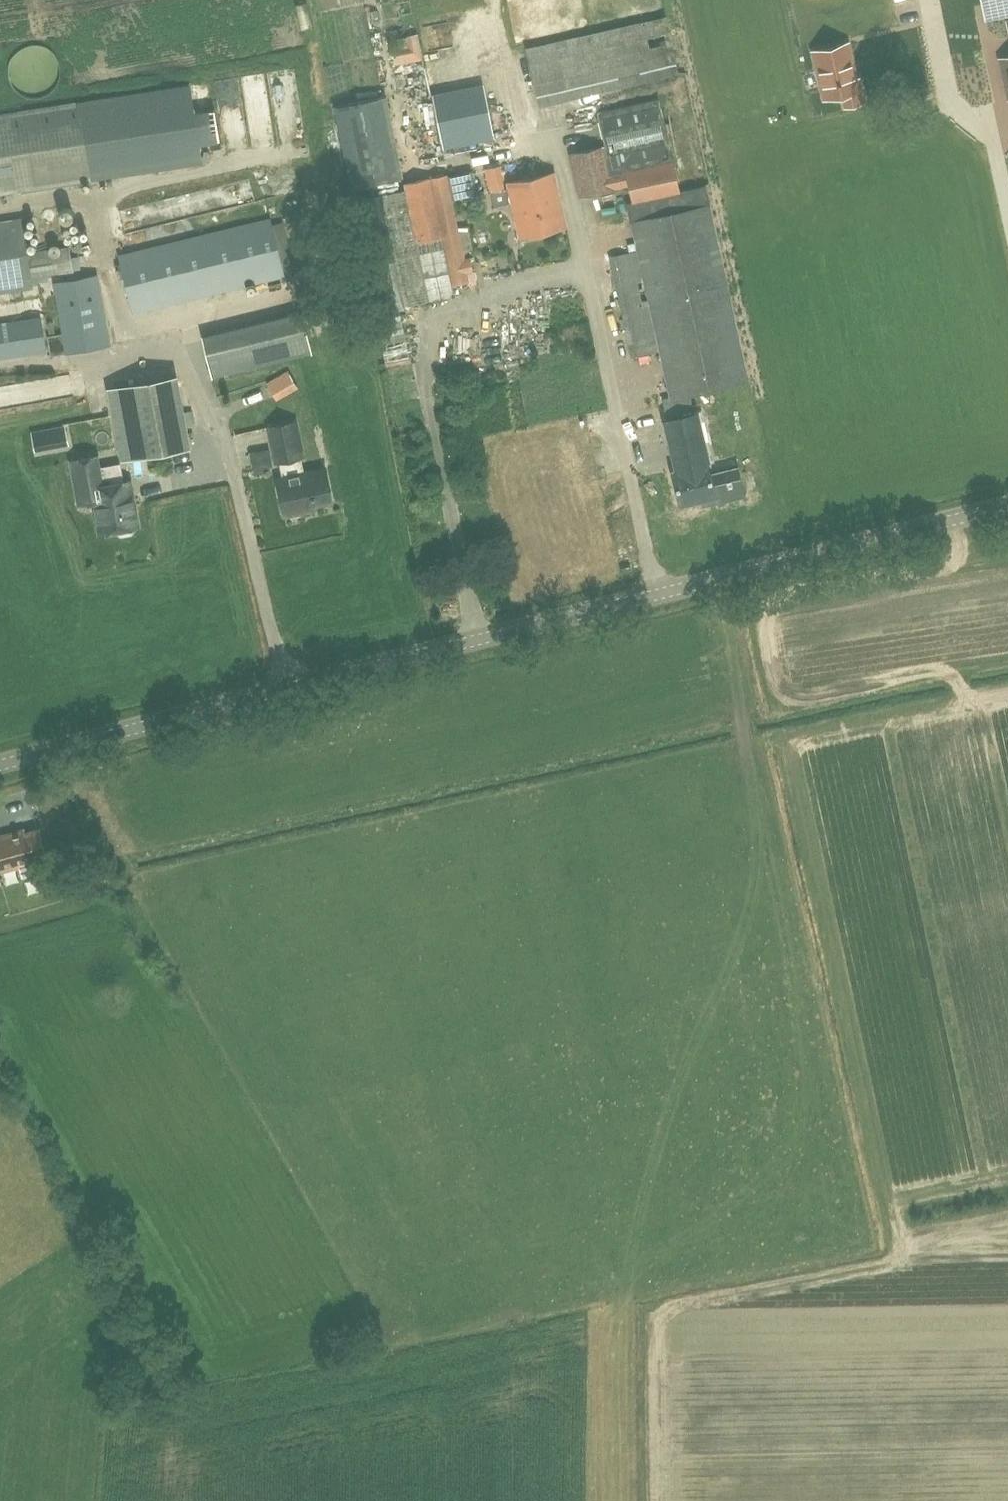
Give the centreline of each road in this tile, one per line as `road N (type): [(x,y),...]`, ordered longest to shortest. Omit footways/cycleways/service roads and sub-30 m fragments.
road 1 (tertiary): [(1007,492),(0,756)]
road 2 (unclassified): [(1007,228),(981,105)]

